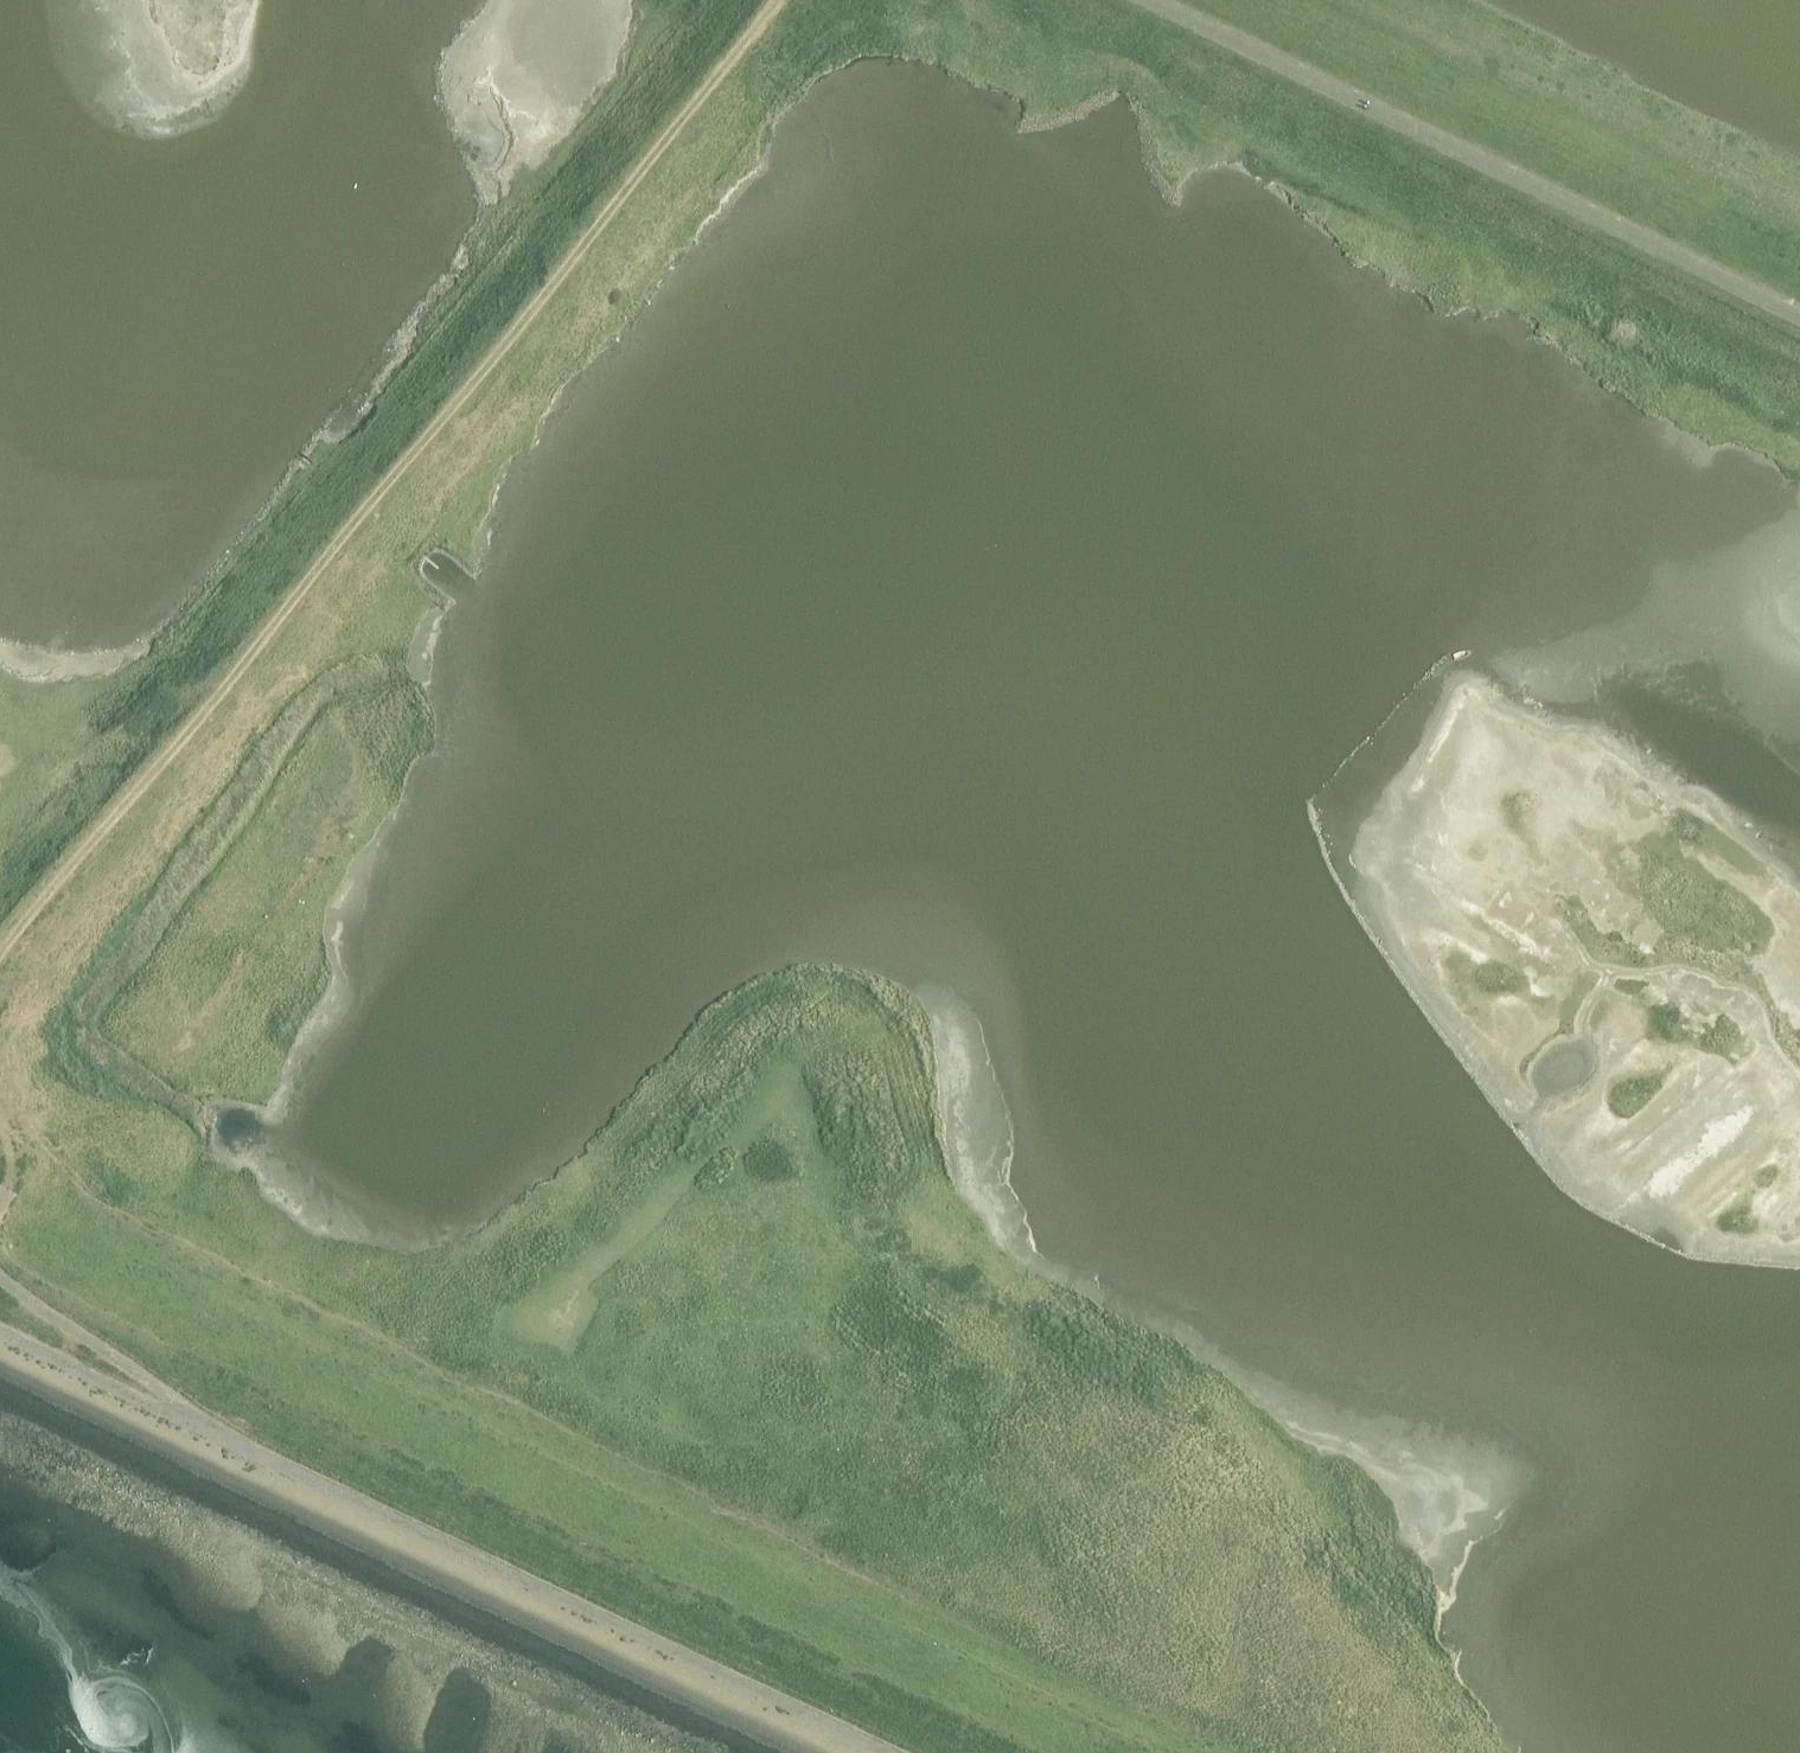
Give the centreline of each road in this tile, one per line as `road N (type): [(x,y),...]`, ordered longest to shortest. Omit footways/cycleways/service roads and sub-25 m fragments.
road 1 (track): [(0,959),(416,456),(776,0)]
road 2 (unclassified): [(1799,314),(1154,0)]

